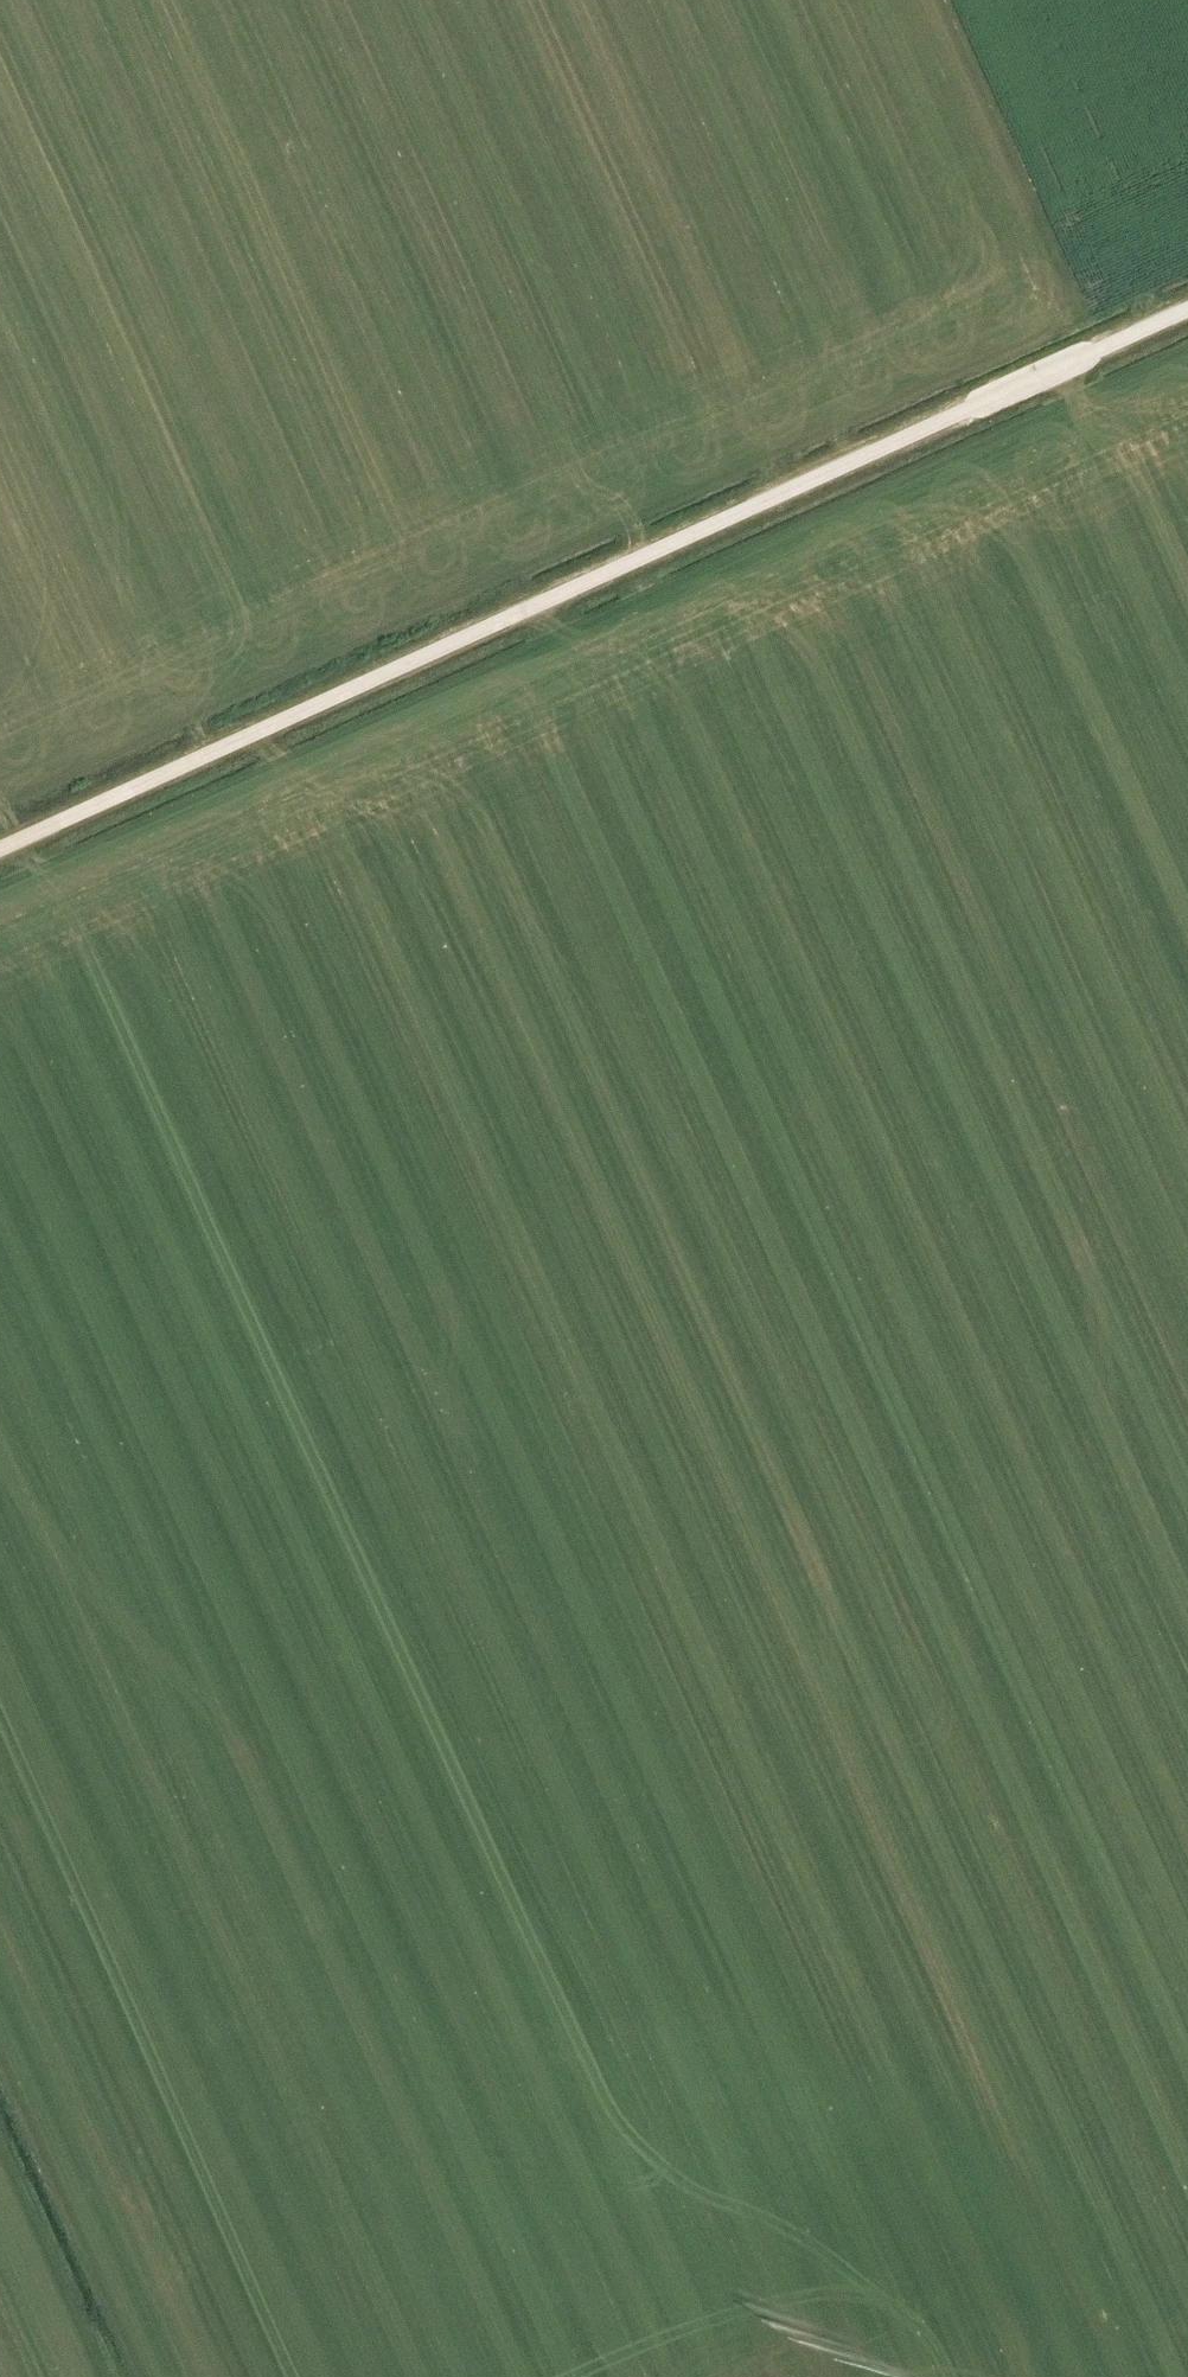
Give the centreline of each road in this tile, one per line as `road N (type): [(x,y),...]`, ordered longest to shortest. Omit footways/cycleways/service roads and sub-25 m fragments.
road 1 (unclassified): [(0,847),(1187,307)]

